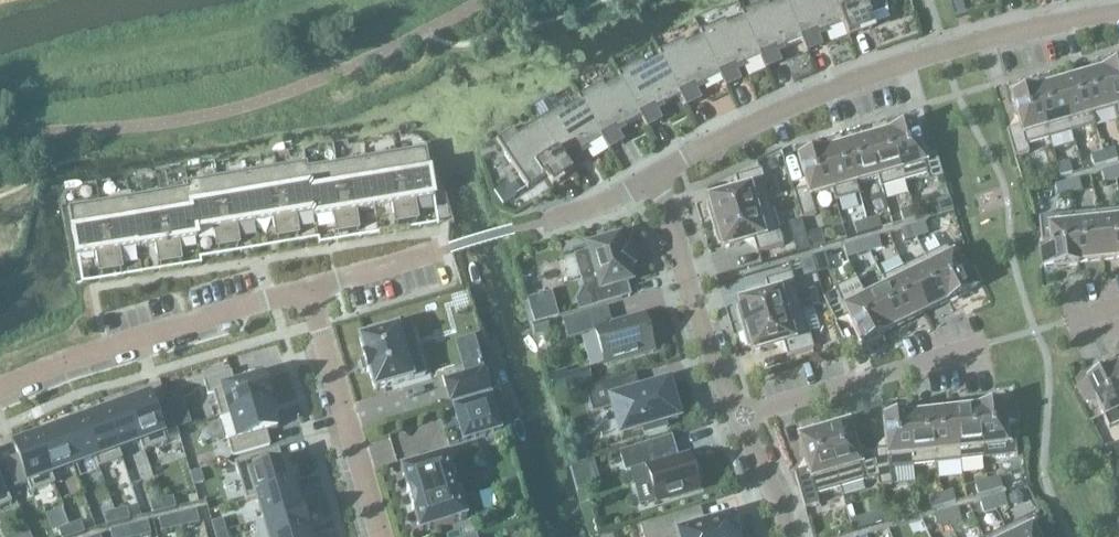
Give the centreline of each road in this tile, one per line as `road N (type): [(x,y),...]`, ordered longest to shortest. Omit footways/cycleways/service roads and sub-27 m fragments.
road 1 (residential): [(655,174),(762,118),(897,64),(1001,33),(1118,13)]
road 2 (residential): [(0,388),(306,289)]
road 3 (residential): [(306,289),(380,536)]
road 4 (residential): [(740,417),(655,174)]
road 5 (residential): [(740,417),(985,343)]
road 6 (residential): [(510,230),(613,200),(655,174)]
road 7 (residential): [(306,289),(456,246)]
road 8 (residential): [(793,536),(740,417)]

